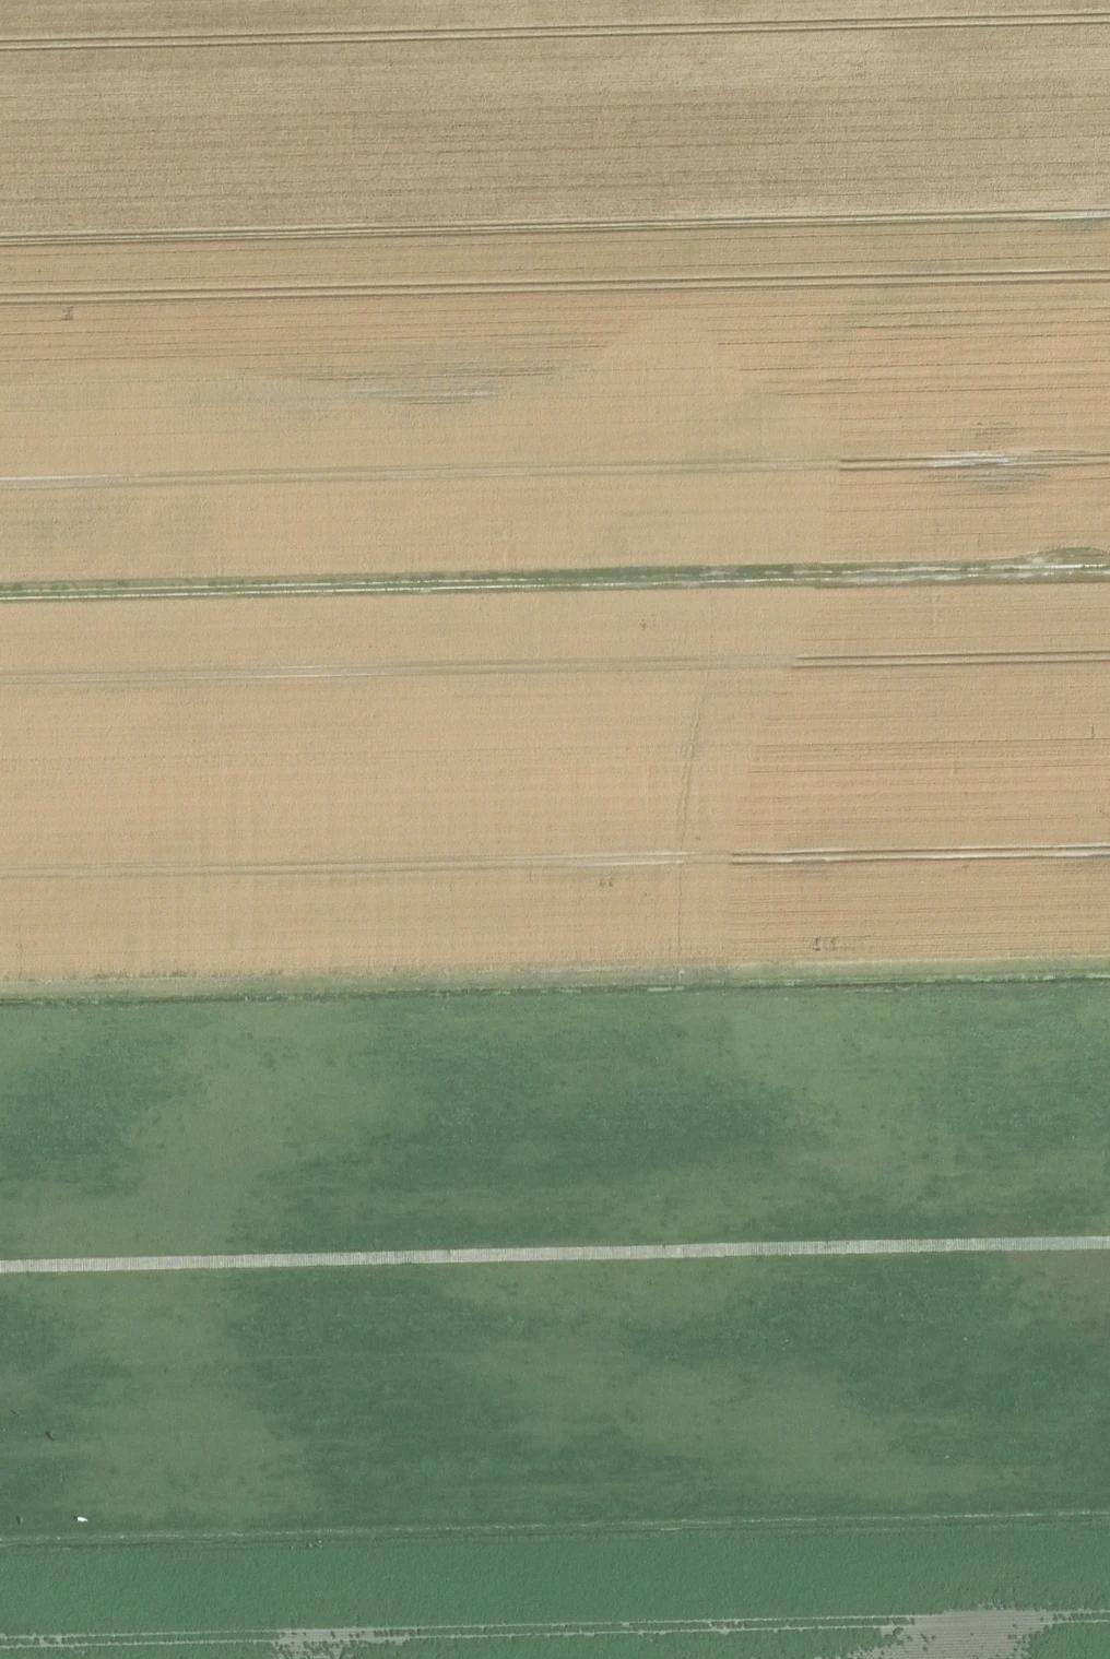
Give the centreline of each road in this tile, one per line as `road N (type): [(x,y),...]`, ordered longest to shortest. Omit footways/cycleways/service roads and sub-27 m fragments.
road 1 (track): [(0,599),(1109,576)]
road 2 (track): [(1109,1258),(565,1274),(0,1274)]

